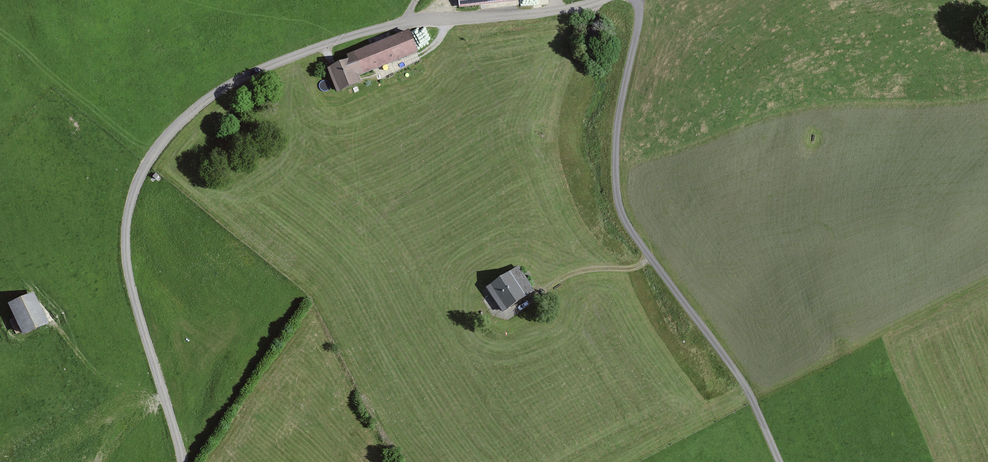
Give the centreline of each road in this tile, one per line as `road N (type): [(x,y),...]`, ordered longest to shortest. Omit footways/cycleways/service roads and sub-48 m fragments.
road 1 (unclassified): [(606,0),(412,20),(331,43),(219,90),(161,141),(130,205),(127,264),(182,461)]
road 2 (track): [(638,0),(615,135),(618,210),(746,387),(780,461)]
road 3 (track): [(149,159),(0,33)]
road 4 (track): [(161,388),(139,392),(107,377),(58,320)]

